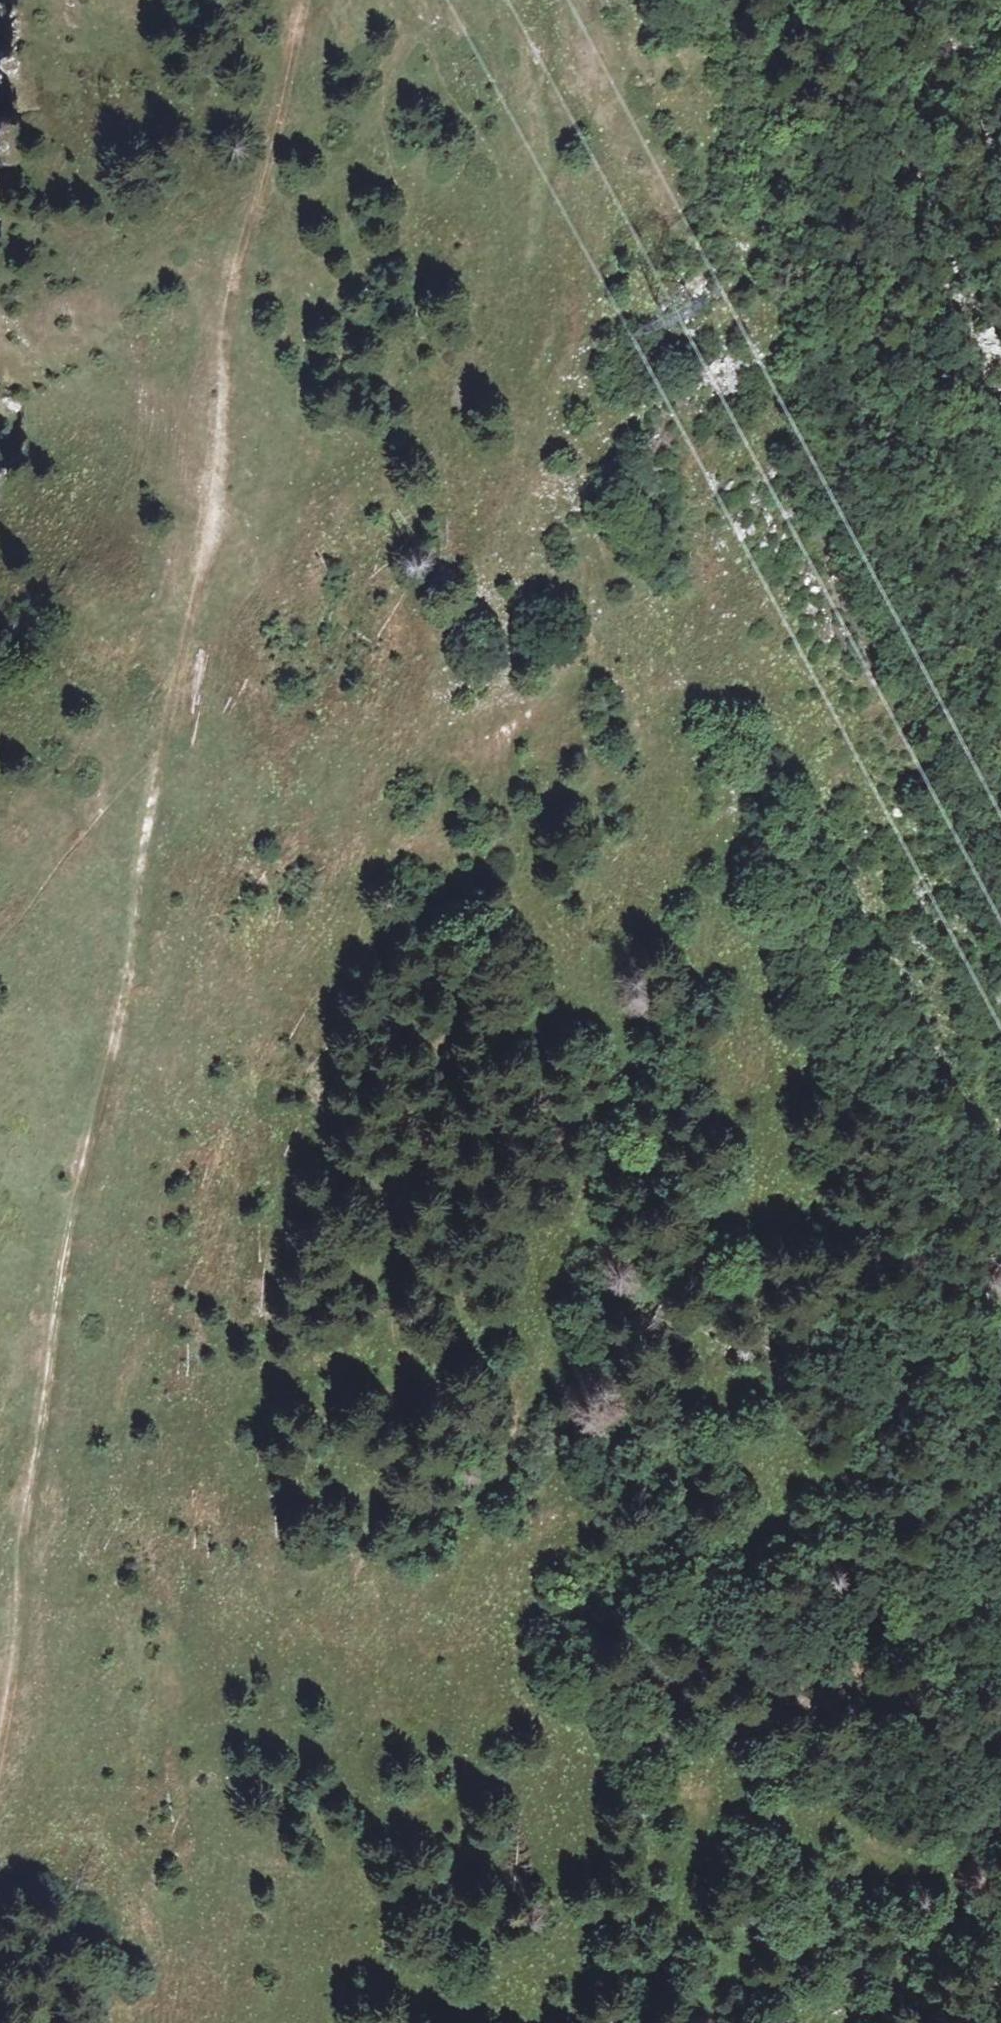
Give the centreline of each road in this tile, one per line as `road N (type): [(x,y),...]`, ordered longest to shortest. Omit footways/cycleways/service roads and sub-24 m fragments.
road 1 (track): [(0,1758),(27,1514),(78,1194),(122,1007),(164,735)]
road 2 (track): [(860,2022),(952,1895),(1000,1793)]

